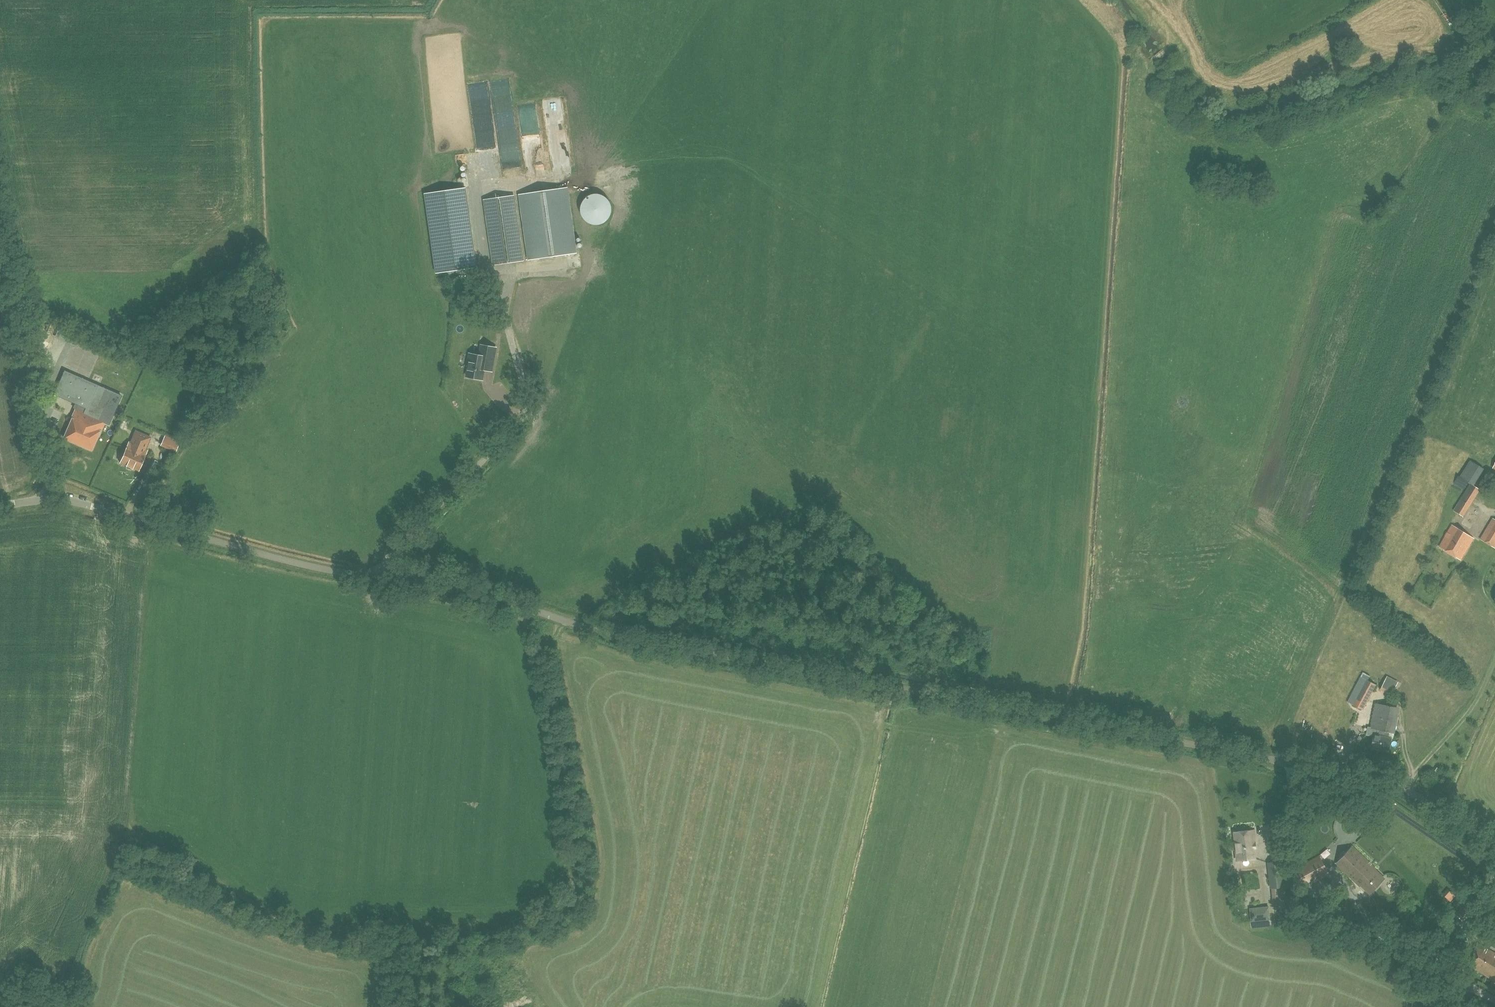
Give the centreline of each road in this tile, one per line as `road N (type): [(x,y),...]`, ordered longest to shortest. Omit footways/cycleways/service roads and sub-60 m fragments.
road 1 (unclassified): [(1494,847),(1405,789),(1377,780),(625,636),(440,584),(308,565),(51,499)]
road 2 (unclassified): [(51,499),(0,238)]

